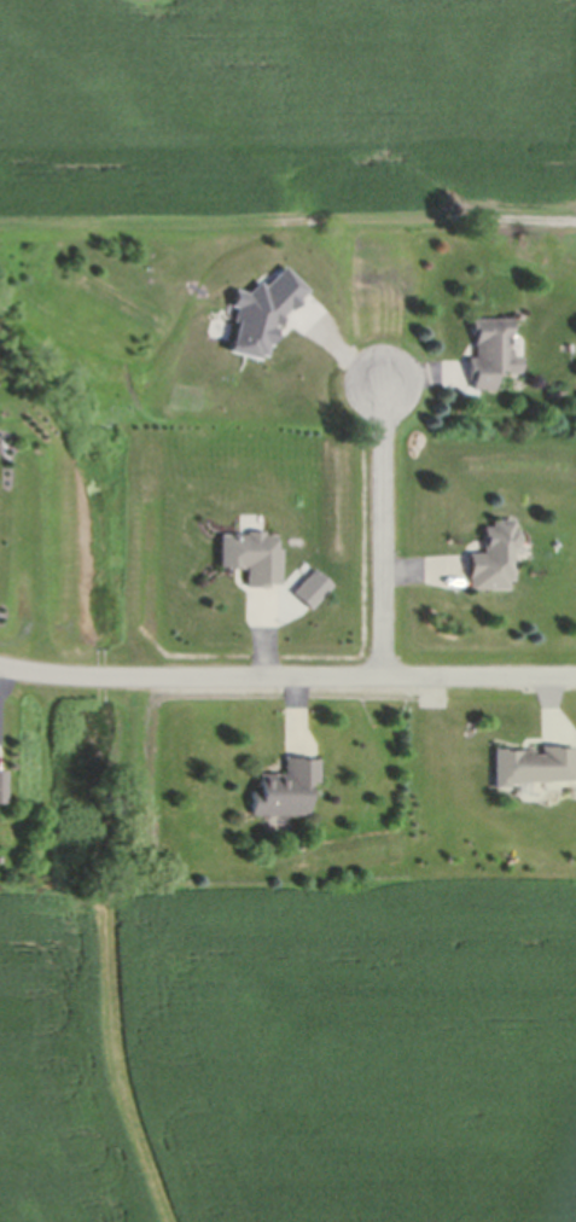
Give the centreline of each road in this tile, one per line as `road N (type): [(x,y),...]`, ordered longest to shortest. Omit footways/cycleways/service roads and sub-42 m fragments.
road 1 (residential): [(575,675),(123,671),(0,655)]
road 2 (residential): [(391,675),(390,379)]

